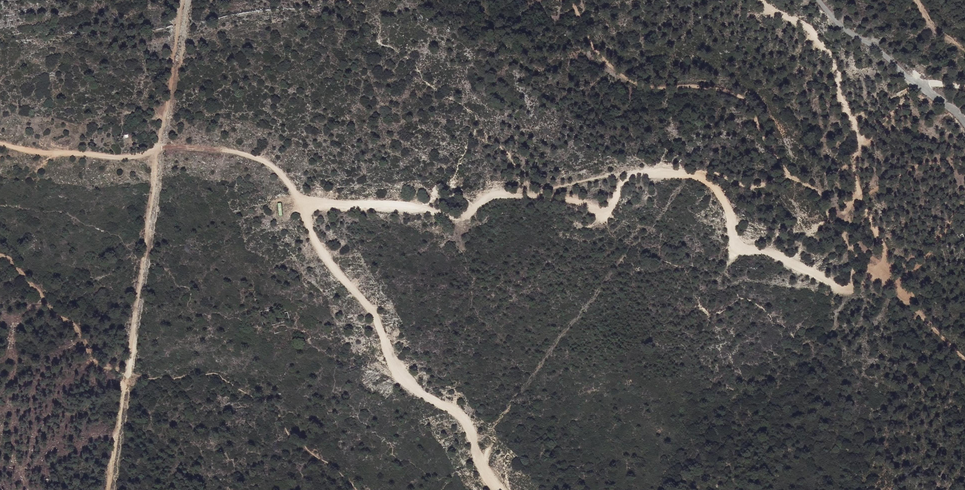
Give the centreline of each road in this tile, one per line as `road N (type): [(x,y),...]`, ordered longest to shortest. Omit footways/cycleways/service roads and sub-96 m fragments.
road 1 (track): [(496,489),(461,421),(395,375),(375,311),(318,246),(305,203),(276,169),(209,148),(105,157),(0,145)]
road 2 (track): [(305,203),(394,205),(454,216),(514,195),(558,197),(599,212),(616,204),(626,179),(682,173),(722,196),(738,249),(779,256),(847,289)]
road 3 (track): [(760,0),(824,47),(861,143),(853,161),(880,249),(861,283),(847,289)]
road 4 (unclassified): [(819,0),(964,122)]

